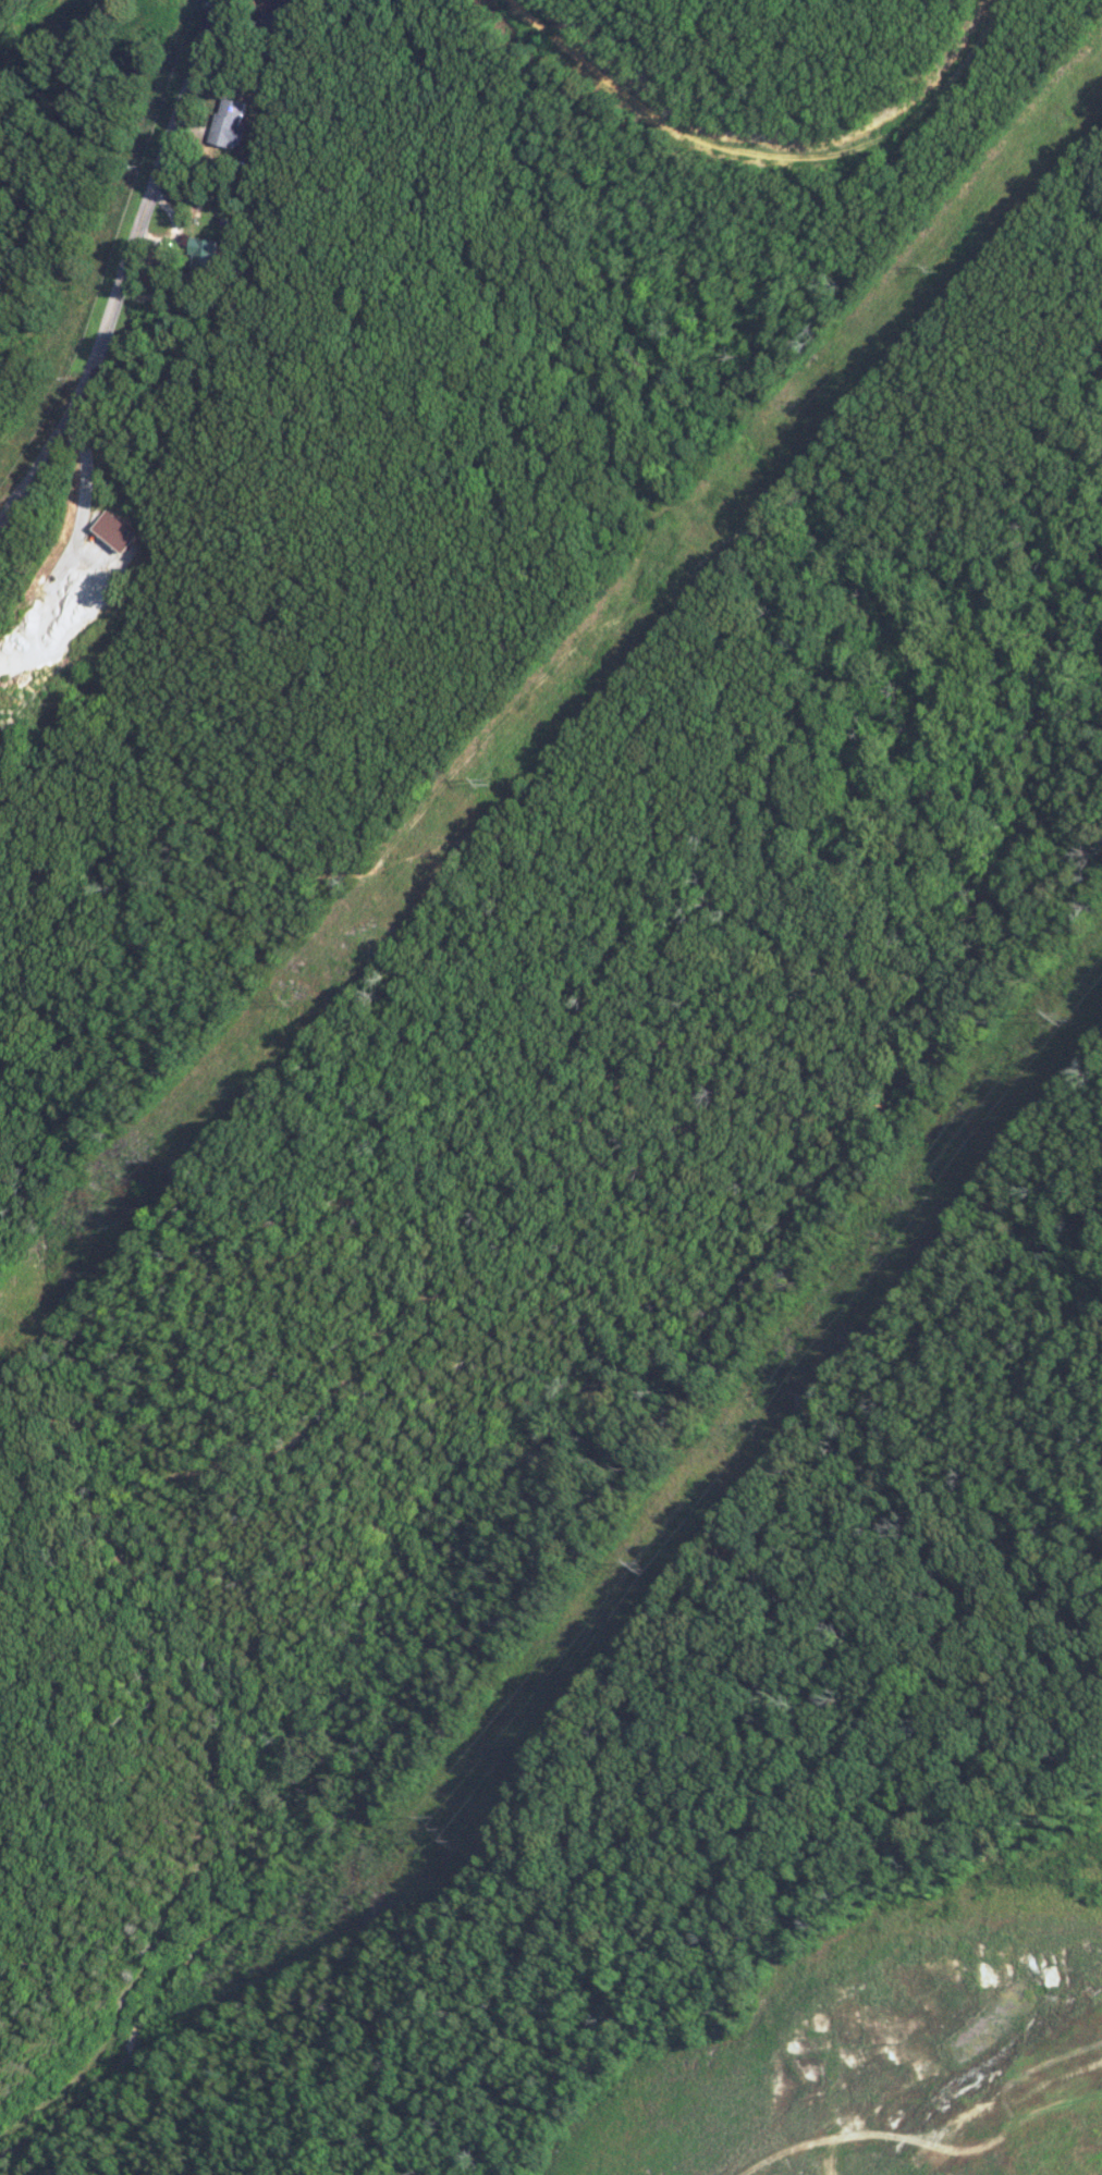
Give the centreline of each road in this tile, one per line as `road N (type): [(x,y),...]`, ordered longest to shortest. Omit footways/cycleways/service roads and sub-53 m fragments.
road 1 (residential): [(0,524),(96,360),(219,0)]

